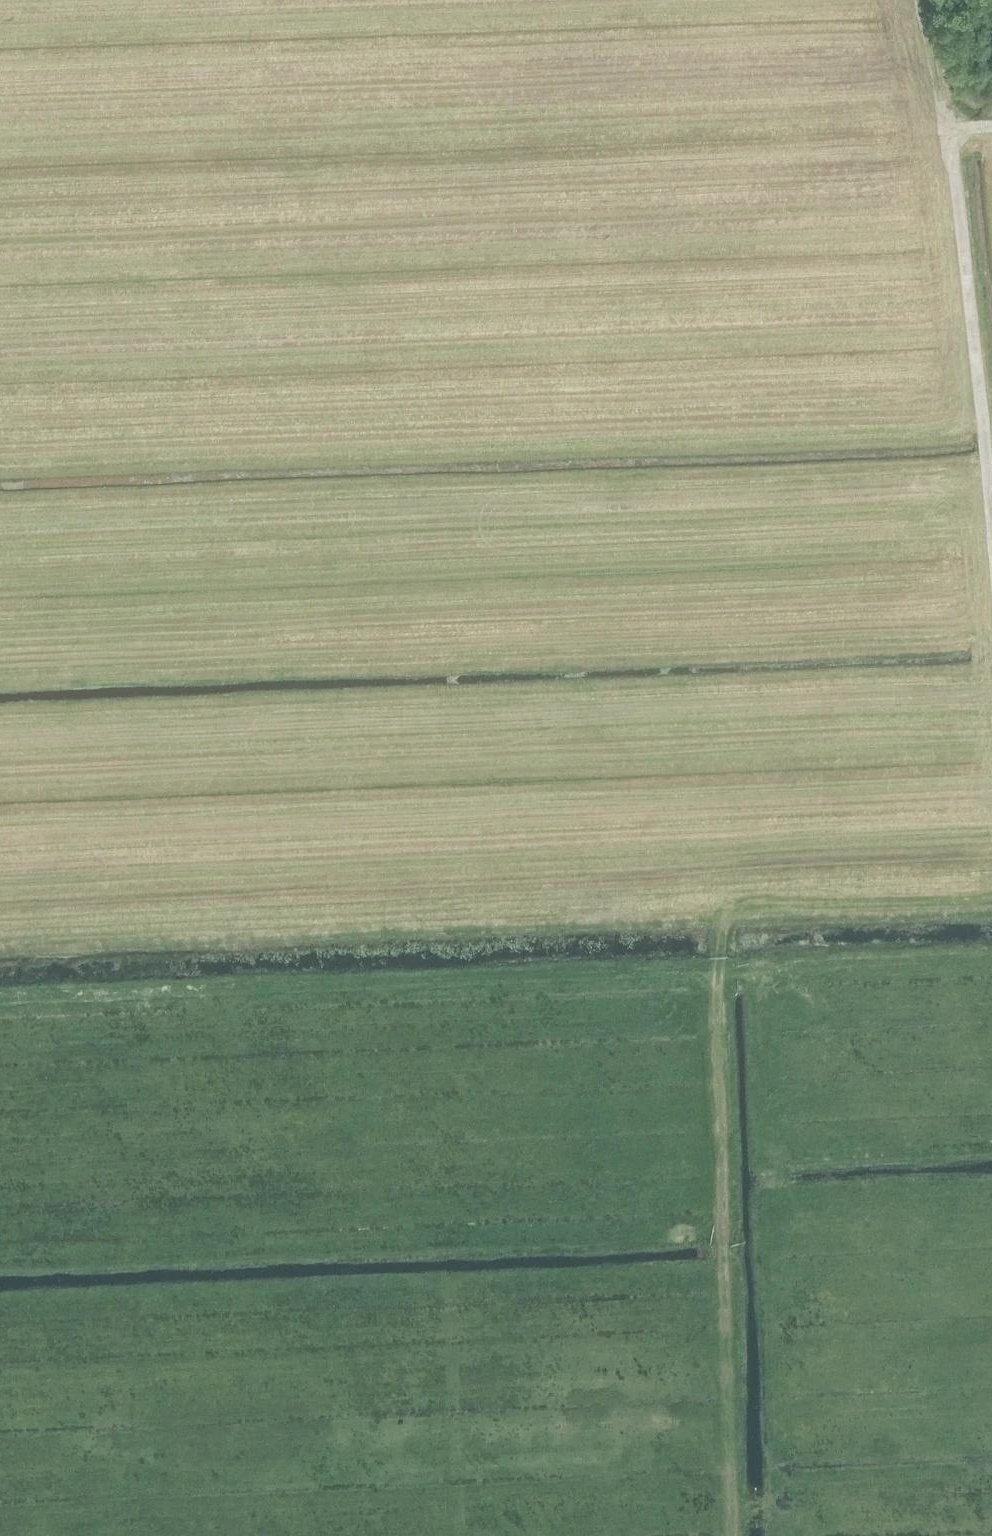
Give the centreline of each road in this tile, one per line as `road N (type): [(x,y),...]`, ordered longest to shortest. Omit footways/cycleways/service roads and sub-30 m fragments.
road 1 (track): [(734,1535),(716,1065),(720,926),(739,906),(762,900),(991,894)]
road 2 (track): [(991,533),(948,130),(919,0)]

